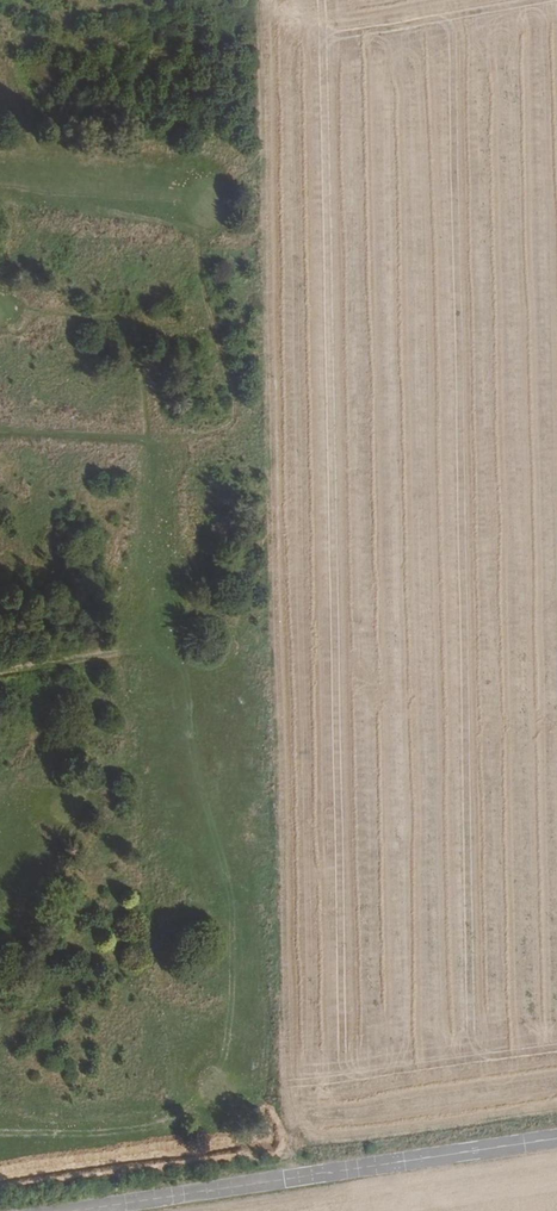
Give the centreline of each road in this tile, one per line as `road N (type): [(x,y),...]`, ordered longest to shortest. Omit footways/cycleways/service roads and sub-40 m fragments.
road 1 (unclassified): [(70,1210),(556,1139)]

